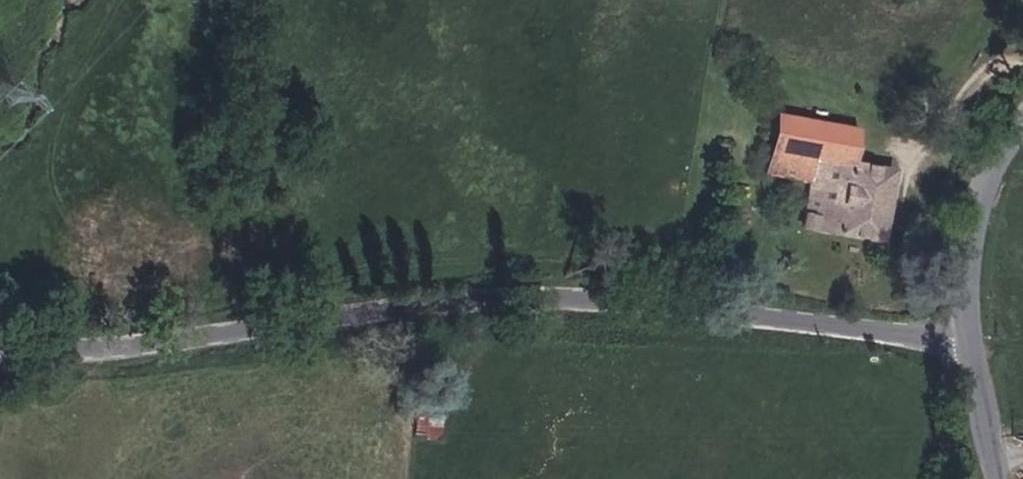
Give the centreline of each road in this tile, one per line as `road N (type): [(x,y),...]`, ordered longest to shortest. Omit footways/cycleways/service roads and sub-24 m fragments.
road 1 (unclassified): [(0,344),(93,350),(584,295),(950,330)]
road 2 (tertiary): [(950,330),(954,141),(998,97),(1022,92)]
road 3 (tertiary): [(976,478),(950,330)]

